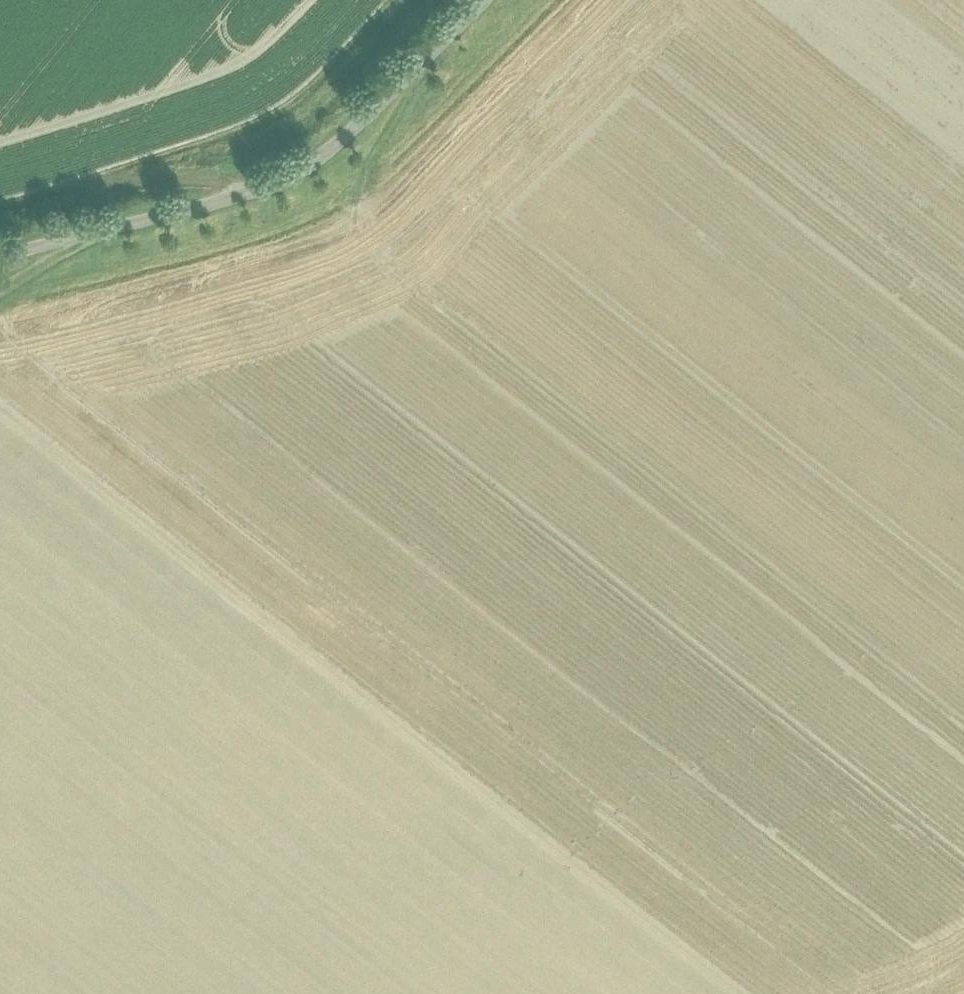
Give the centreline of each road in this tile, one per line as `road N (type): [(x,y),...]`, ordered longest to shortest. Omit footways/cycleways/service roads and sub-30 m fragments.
road 1 (track): [(0,255),(292,177),(333,149),(483,0)]

